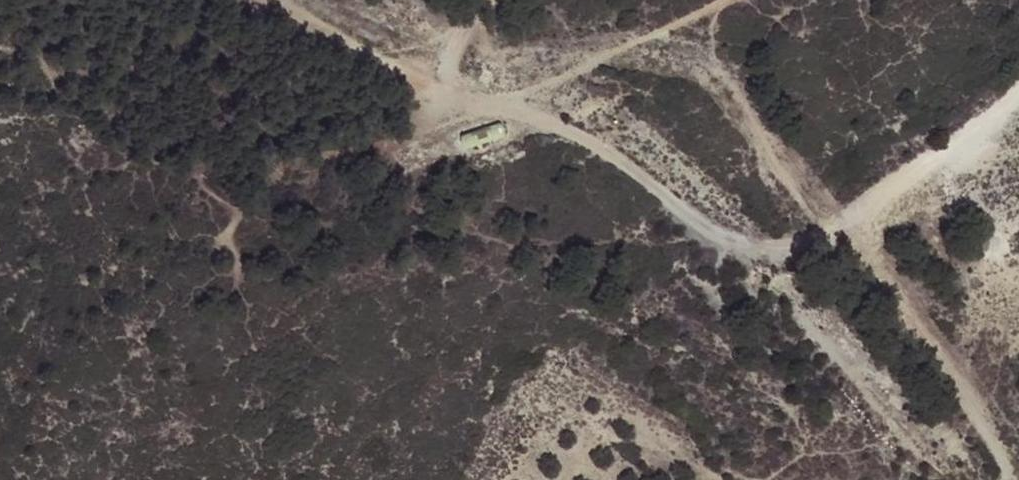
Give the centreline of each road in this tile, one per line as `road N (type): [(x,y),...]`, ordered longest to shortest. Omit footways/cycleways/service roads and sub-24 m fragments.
road 1 (track): [(1018,84),(971,133),(773,251),(693,224),(614,154),(490,108)]
road 2 (track): [(943,479),(800,320),(773,251)]
road 3 (track): [(325,0),(490,108)]

